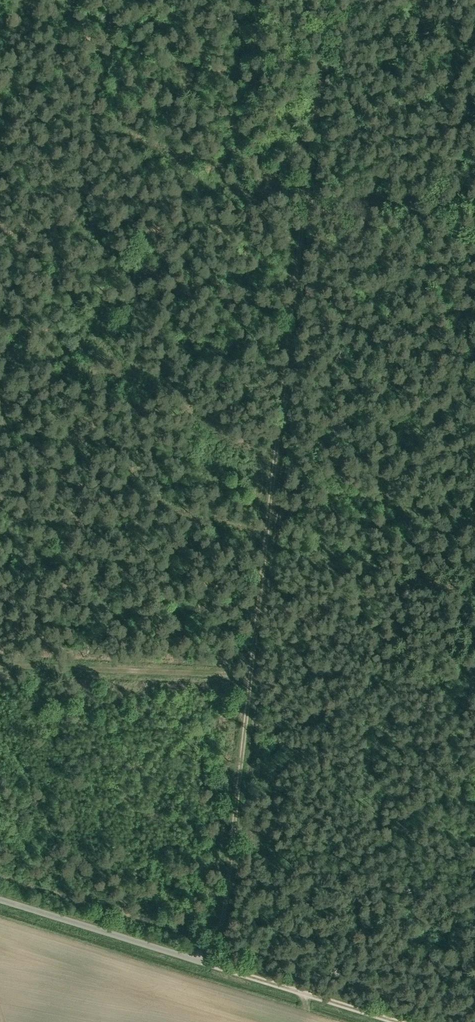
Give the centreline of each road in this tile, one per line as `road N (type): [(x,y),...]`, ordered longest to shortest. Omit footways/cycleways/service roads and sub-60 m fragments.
road 1 (track): [(189,958),(221,926),(224,909),(327,0)]
road 2 (unclassified): [(0,900),(399,1021)]

